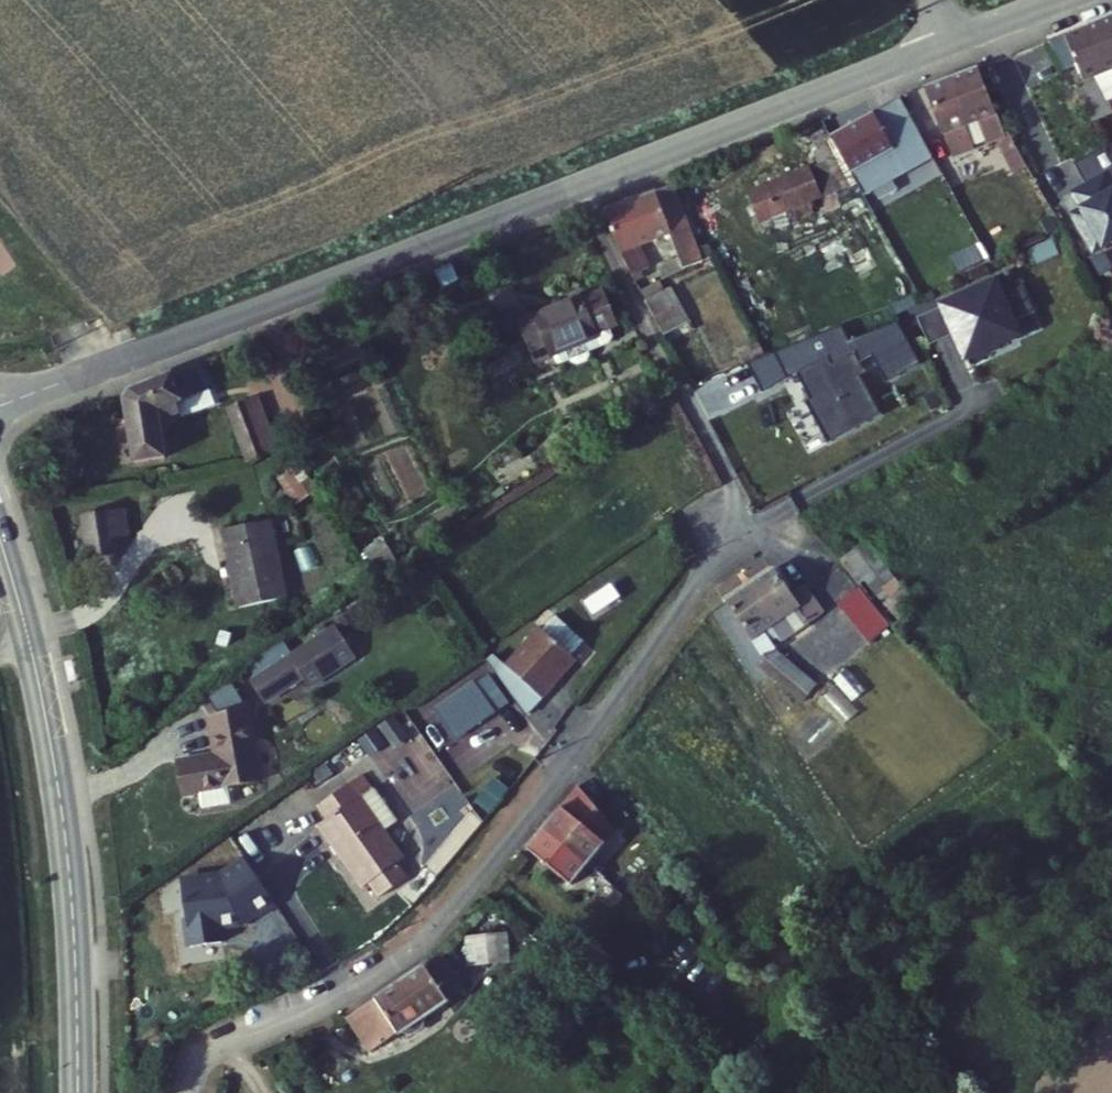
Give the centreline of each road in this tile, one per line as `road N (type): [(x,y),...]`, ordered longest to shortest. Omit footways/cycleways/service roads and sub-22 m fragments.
road 1 (unclassified): [(942,45),(0,406)]
road 2 (residential): [(757,529),(708,572),(435,934),(340,1001),(208,1055),(189,1092)]
road 3 (tertiary): [(78,1092),(59,799),(0,540)]
road 4 (track): [(568,192),(757,529)]
road 5 (unclassified): [(1058,0),(942,45)]

